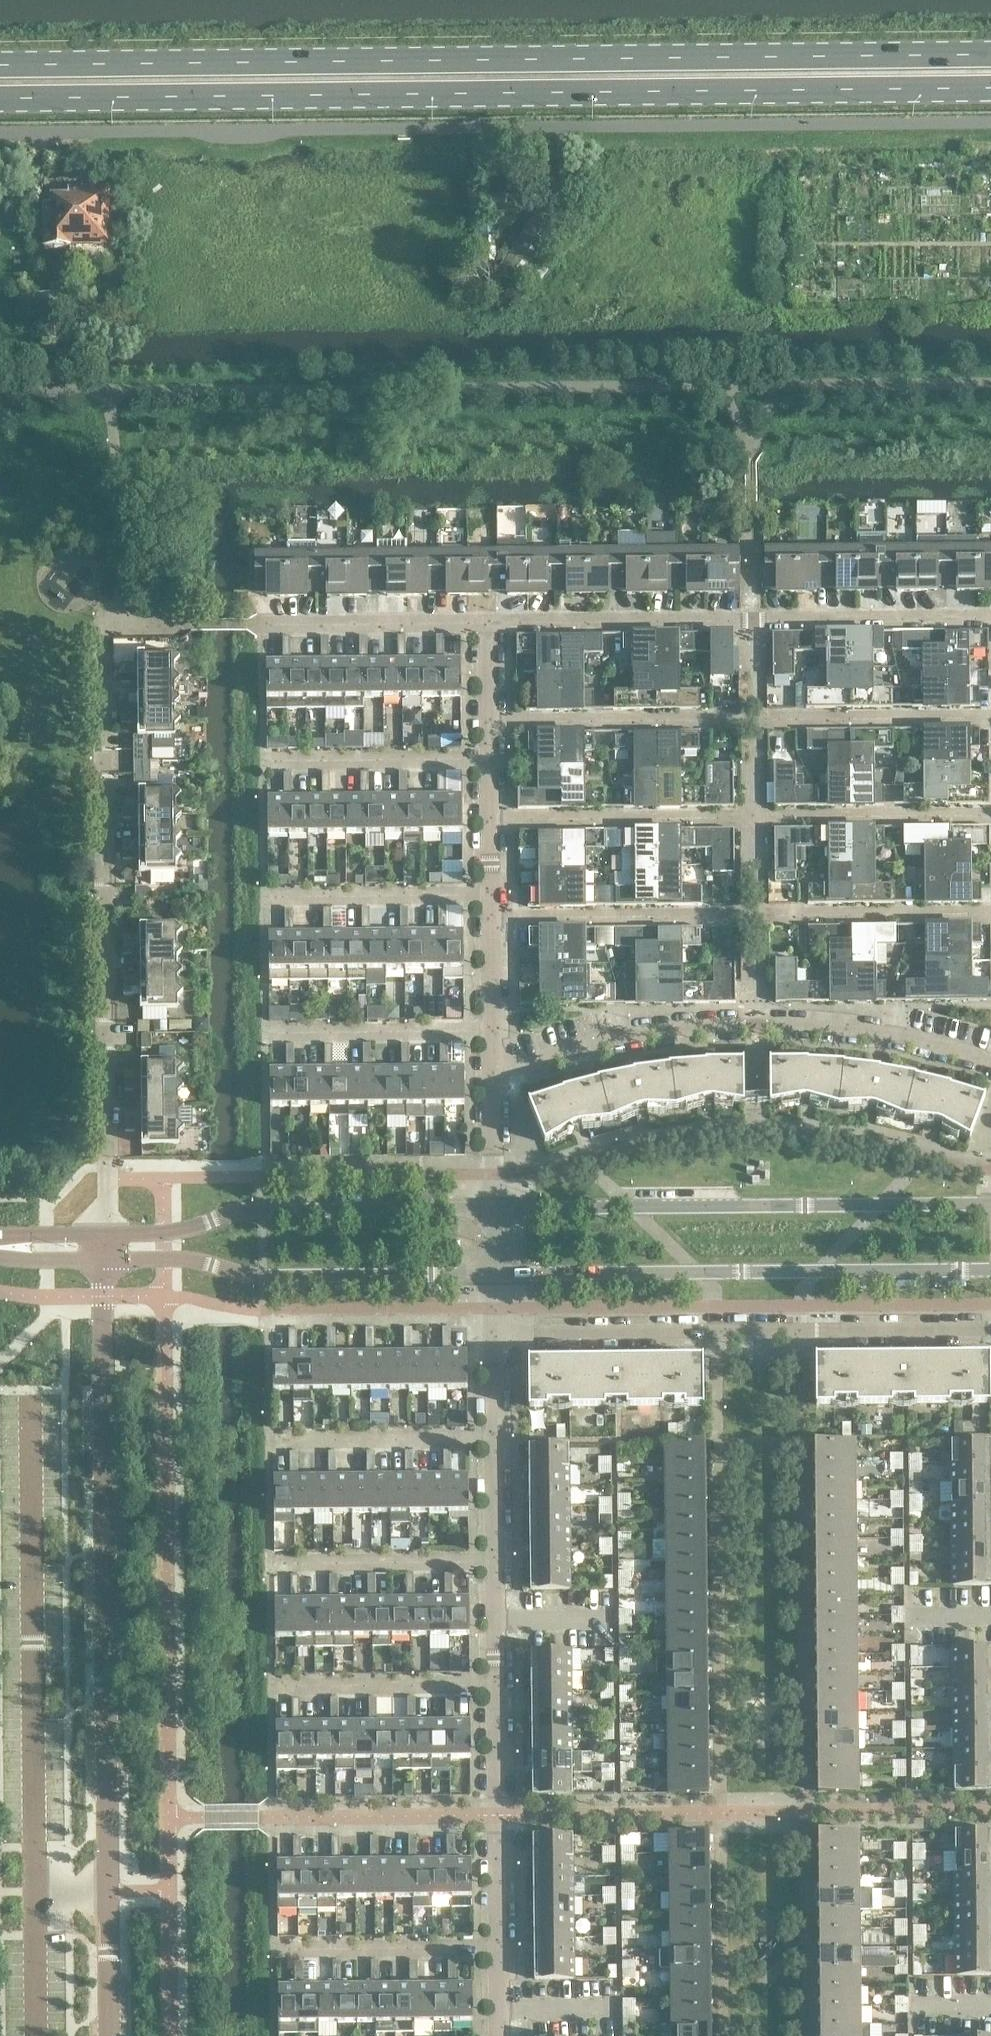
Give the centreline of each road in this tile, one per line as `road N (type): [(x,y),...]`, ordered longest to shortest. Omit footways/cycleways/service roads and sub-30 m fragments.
road 1 (primary): [(0,97),(990,86)]
road 2 (primary): [(990,54),(0,65)]
road 3 (residential): [(106,1235),(109,641),(123,627),(489,624)]
road 4 (tertiary): [(107,1891),(104,1258)]
road 5 (residential): [(493,1077),(597,1043),(759,1024),(925,1041),(990,1061)]
road 6 (residential): [(489,624),(990,619)]
road 7 (residential): [(491,821),(990,816)]
road 8 (tertiary): [(990,1206),(493,1211)]
road 9 (tertiary): [(494,1282),(990,1276)]
road 10 (unclassified): [(990,1334),(494,1334)]
road 11 (unclassified): [(35,1891),(29,1396)]
road 12 (tertiary): [(104,1258),(176,1259),(265,1280),(494,1282)]
road 13 (tertiary): [(493,1211),(235,1214),(176,1231),(106,1235)]
road 14 (residential): [(492,917),(758,914)]
road 15 (unclassified): [(498,1947),(496,1685)]
road 16 (residential): [(735,719),(990,716)]
road 17 (residential): [(735,719),(490,721)]
road 18 (residential): [(990,913),(758,914)]
road 19 (residential): [(265,894),(492,892)]
road 20 (residential): [(266,1032),(492,1032)]
road 21 (residential): [(496,1561),(271,1563)]
road 22 (residential): [(495,1439),(270,1440)]
road 23 (residential): [(496,1685),(272,1686)]
road 24 (residential): [(266,759),(490,758)]
road 25 (residential): [(498,1947),(274,1947)]
road 26 (tertiary): [(109,2035),(107,1891)]
road 27 (unclassified): [(36,2035),(35,1891)]
road 28 (residential): [(493,1211),(493,1077)]
road 29 (unclassified): [(496,1685),(496,1561)]
road 30 (unclassified): [(496,1561),(495,1439)]

